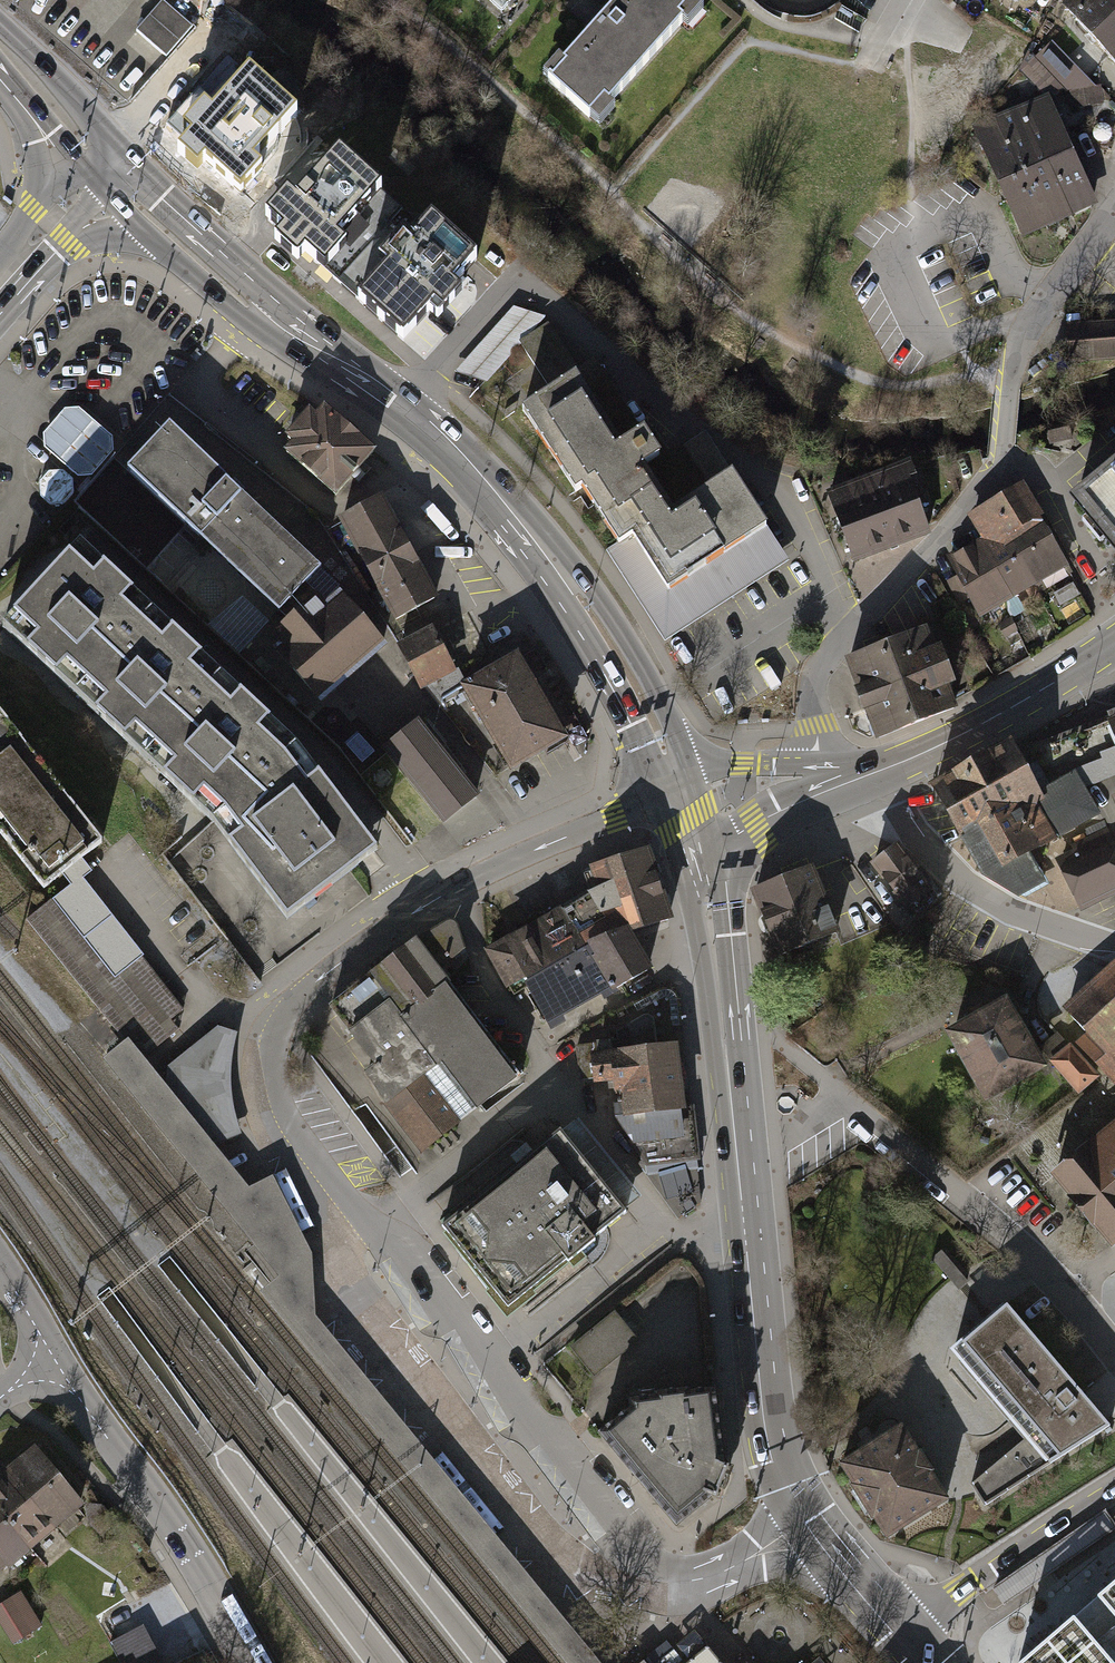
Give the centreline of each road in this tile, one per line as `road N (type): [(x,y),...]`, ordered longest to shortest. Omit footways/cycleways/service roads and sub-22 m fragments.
road 1 (residential): [(673,778),(611,820),(453,889),(333,966),(278,1022),(271,1062),(297,1136),(381,1227),(631,1556),(691,1582),(727,1574),(804,1521)]
road 2 (secondary): [(106,162),(264,309),(397,396),(461,452),(597,629),(673,778)]
road 3 (secondary): [(698,859),(767,1441),(804,1521)]
road 4 (residential): [(830,659),(1004,466),(1025,334),(1114,211)]
road 5 (residential): [(1114,1358),(1047,1273),(972,1202),(762,1028)]
road 6 (residential): [(54,1359),(184,1545),(252,1662)]
road 7 (residential): [(883,770),(922,844),(963,884),(1024,916),(1114,946)]
road 8 (tertiary): [(1114,1486),(900,1638)]
road 9 (secondary): [(698,859),(883,770)]
road 10 (secondary): [(905,761),(1080,667)]
road 11 (residential): [(106,162),(0,291)]
road 12 (secondary): [(0,49),(106,162)]
road 13 (secondary): [(804,1521),(900,1638)]
road 14 (secondary): [(821,764),(708,768),(673,778)]

